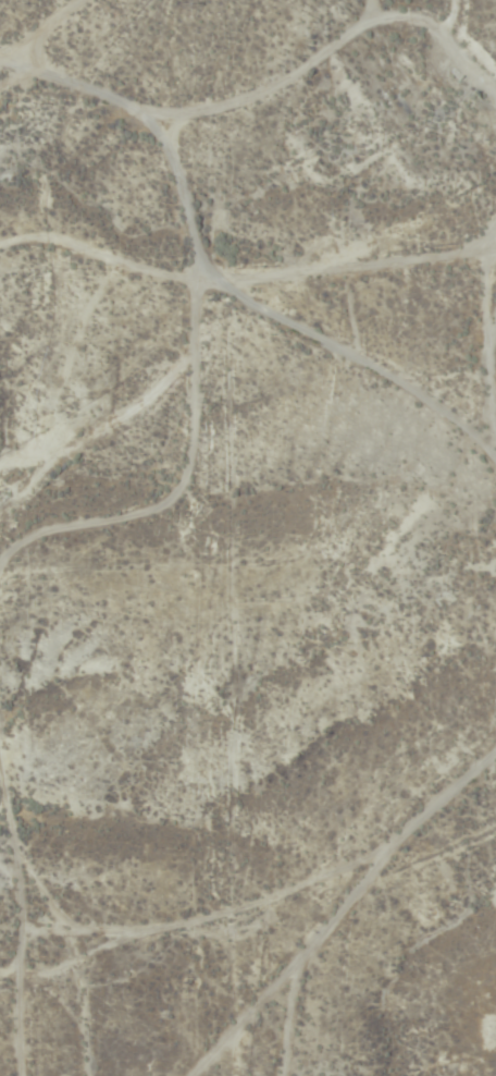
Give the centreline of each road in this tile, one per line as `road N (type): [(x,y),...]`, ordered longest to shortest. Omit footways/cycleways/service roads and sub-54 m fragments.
road 1 (residential): [(495,273),(449,273),(285,319),(207,319),(223,466),(195,506),(30,524),(0,545)]
road 2 (residential): [(0,735),(42,853),(6,1075)]
road 3 (residential): [(495,497),(297,347),(285,319)]

